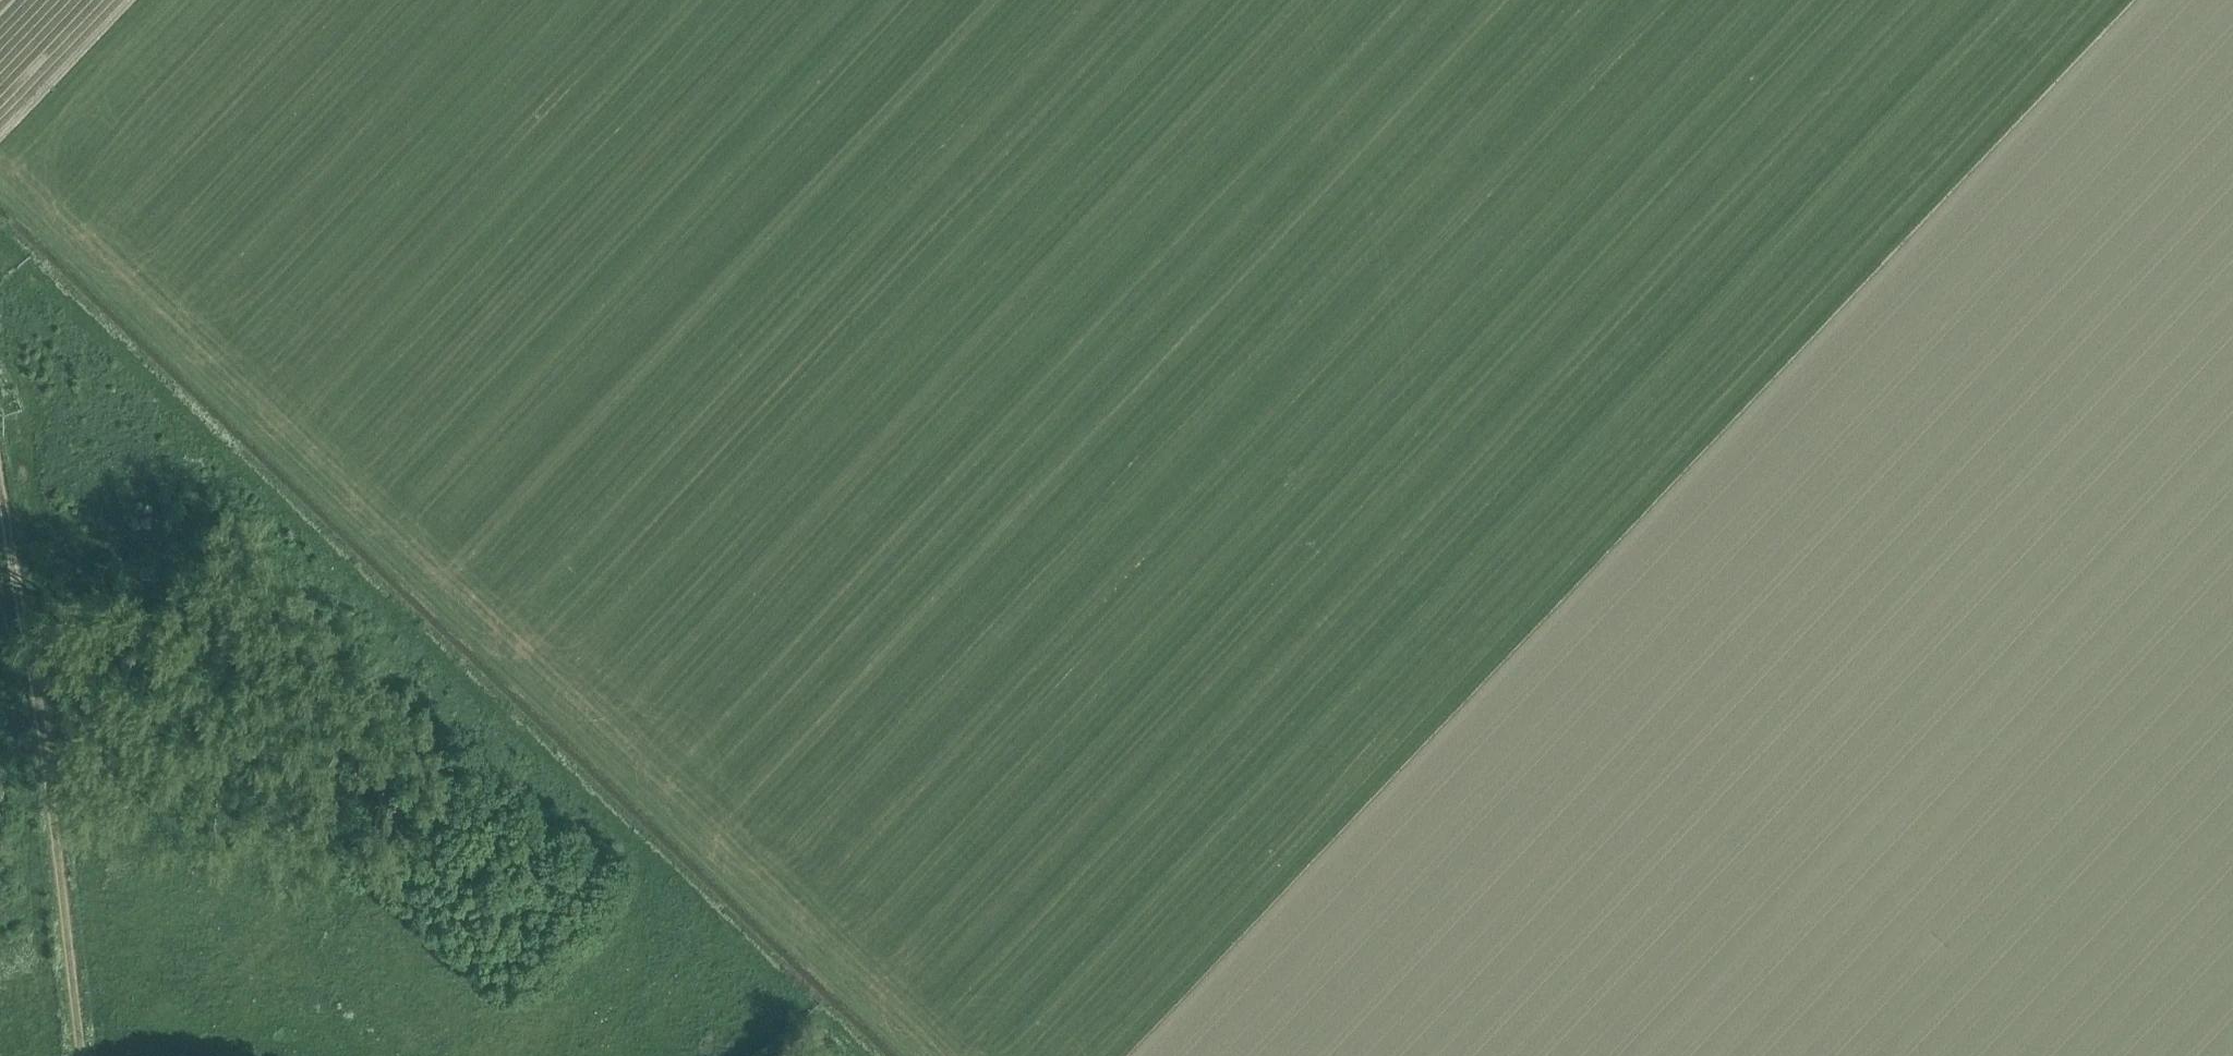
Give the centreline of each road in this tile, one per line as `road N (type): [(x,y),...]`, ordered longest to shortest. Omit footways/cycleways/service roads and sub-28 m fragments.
road 1 (track): [(0,490),(30,643),(79,1055)]

